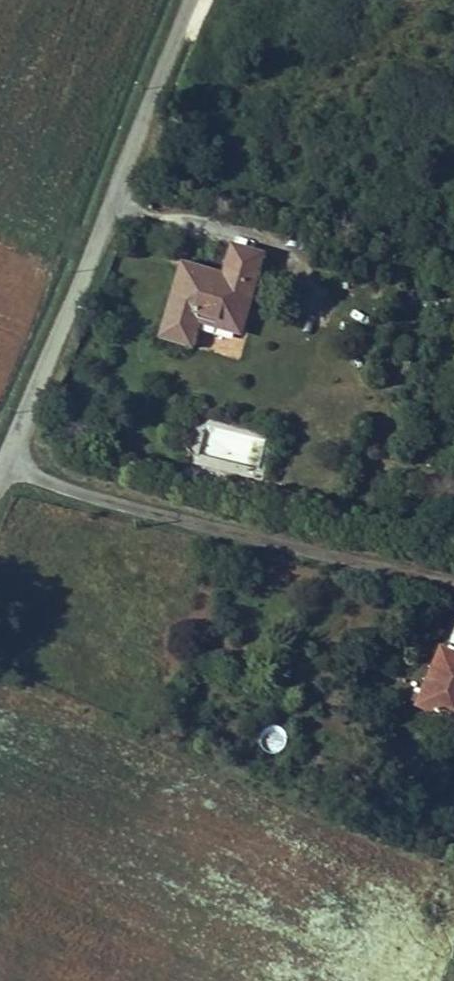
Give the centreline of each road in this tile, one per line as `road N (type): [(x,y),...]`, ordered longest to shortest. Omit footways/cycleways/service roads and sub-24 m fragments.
road 1 (unclassified): [(4,460),(191,0)]
road 2 (residential): [(444,576),(4,460)]

